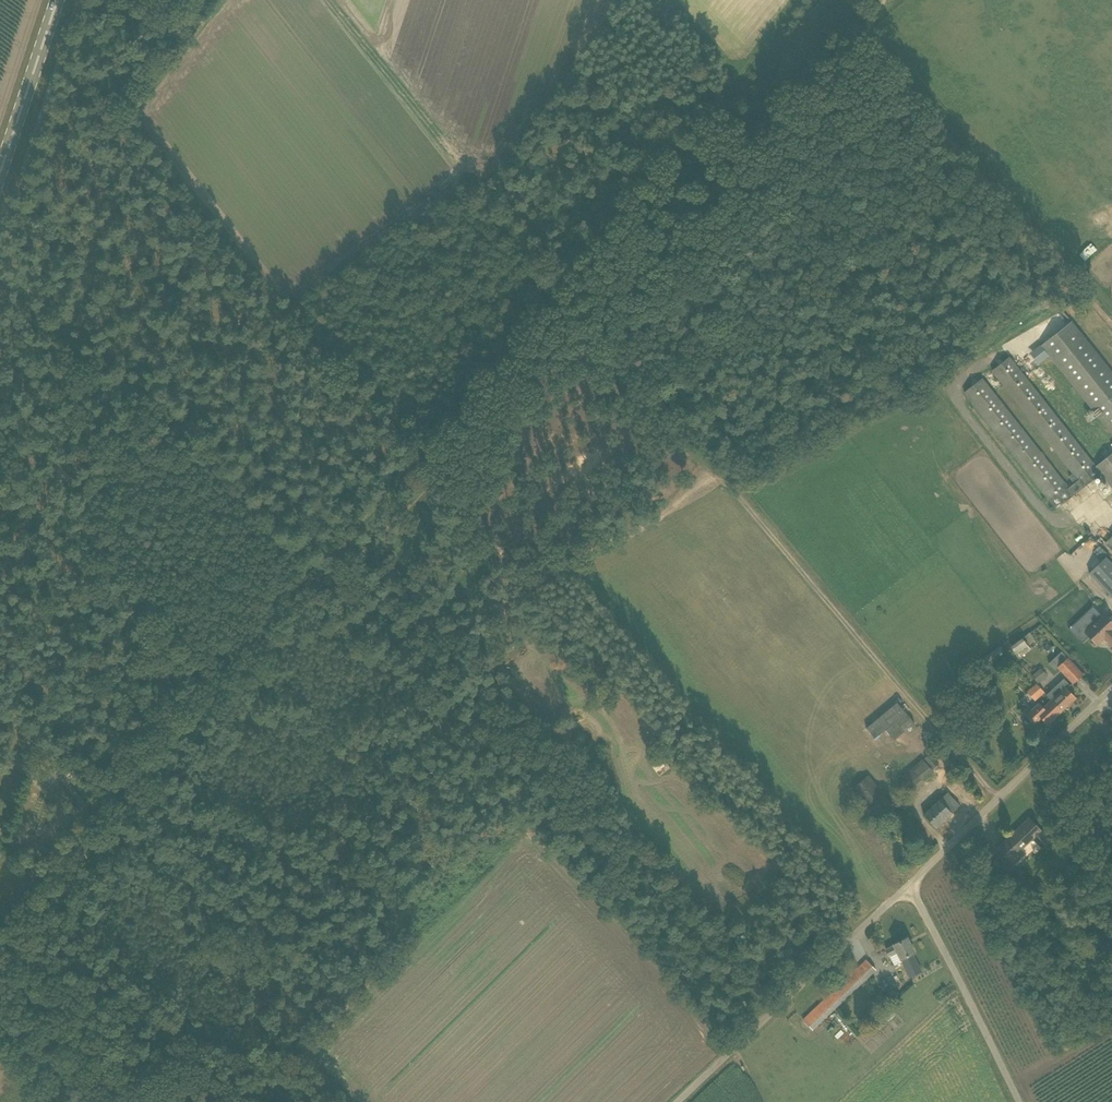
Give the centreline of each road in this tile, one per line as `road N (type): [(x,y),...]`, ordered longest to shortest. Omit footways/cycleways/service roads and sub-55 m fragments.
road 1 (track): [(545,302),(0,934)]
road 2 (track): [(545,302),(708,464),(994,799)]
road 3 (track): [(804,0),(545,302)]
road 4 (track): [(545,302),(503,212),(324,0)]
road 5 (unclassified): [(676,1101),(910,884)]
road 6 (unclassified): [(910,884),(1109,687)]
road 7 (unclassified): [(1019,1101),(910,884)]
road 8 (primary): [(0,172),(57,0)]

